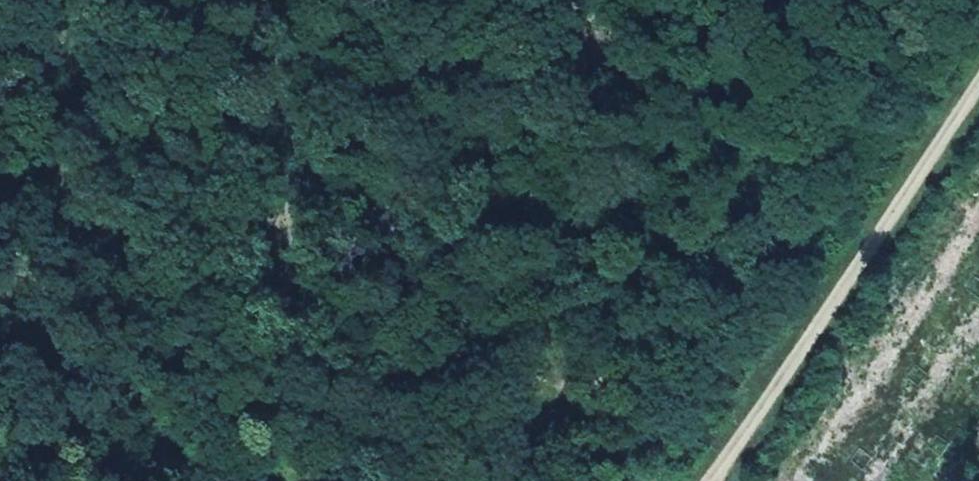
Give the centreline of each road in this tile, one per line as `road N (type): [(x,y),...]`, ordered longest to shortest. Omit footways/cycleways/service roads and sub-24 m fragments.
road 1 (track): [(718,480),(978,95)]

